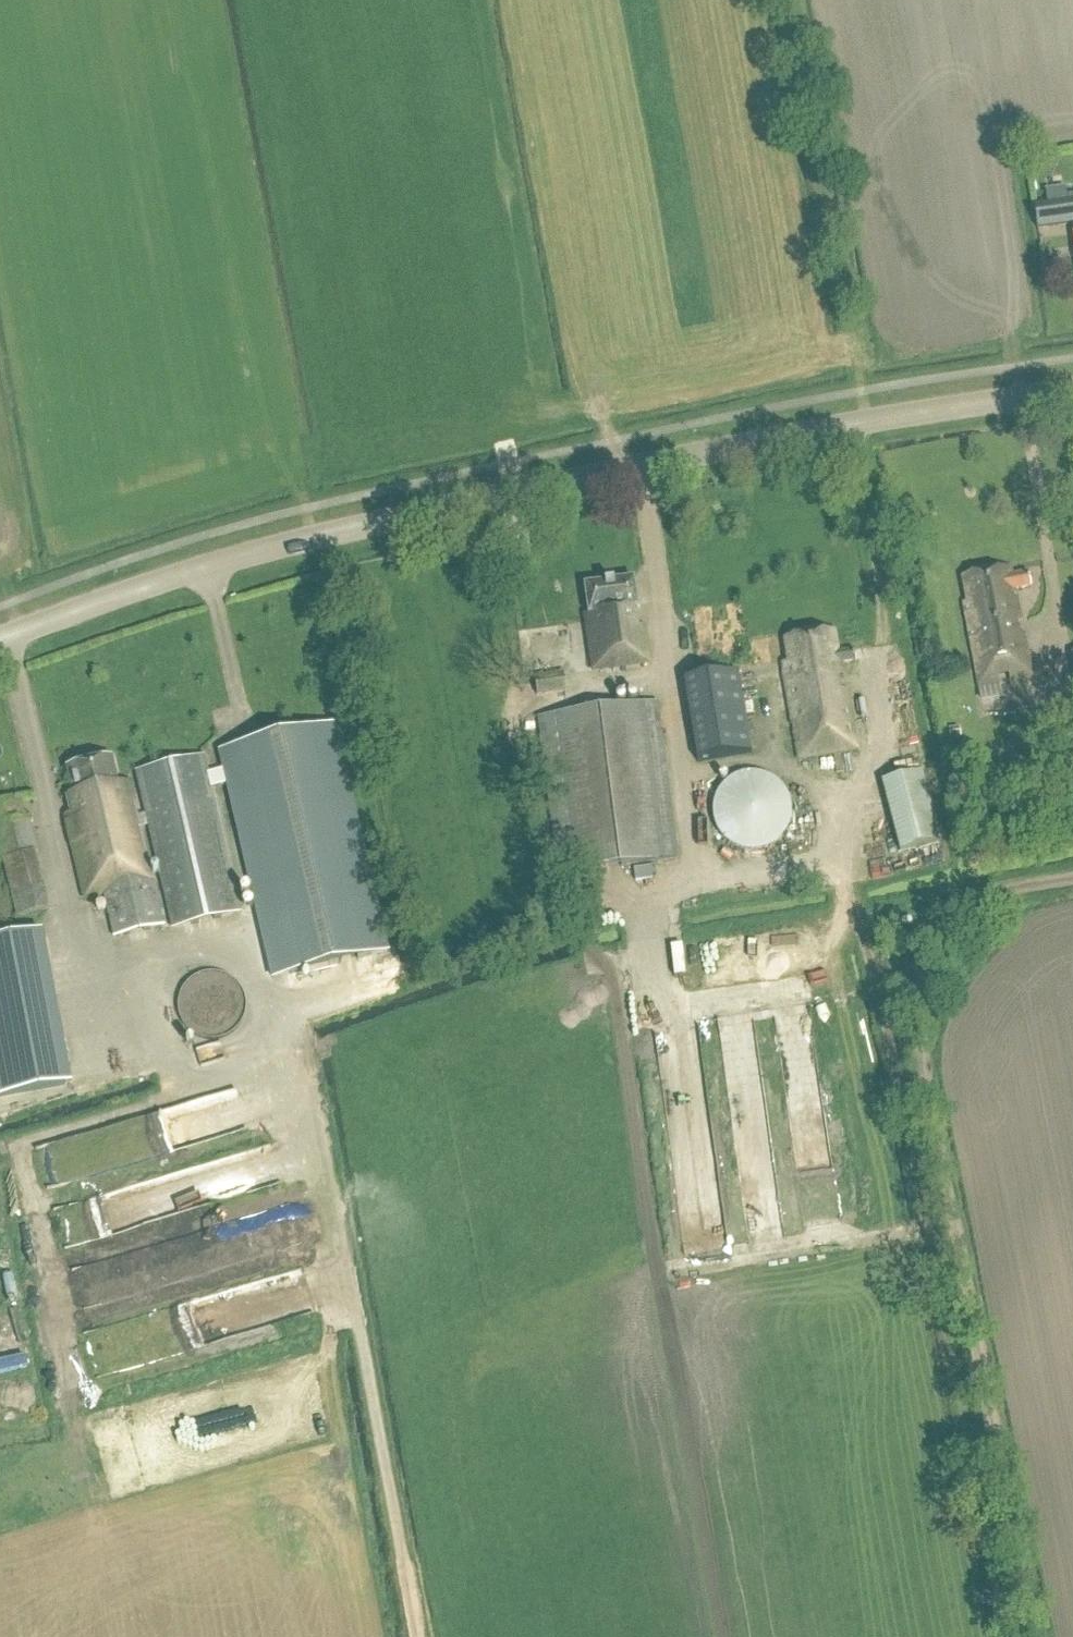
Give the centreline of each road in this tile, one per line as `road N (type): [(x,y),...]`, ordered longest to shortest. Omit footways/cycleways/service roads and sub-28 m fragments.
road 1 (tertiary): [(0,641),(180,576),(333,535),(785,438),(1072,392)]
road 2 (track): [(1072,880),(993,895),(957,914),(927,952),(917,1004),(922,1068),(1032,1636)]
road 3 (track): [(1007,1636),(872,958),(846,891),(824,862)]

